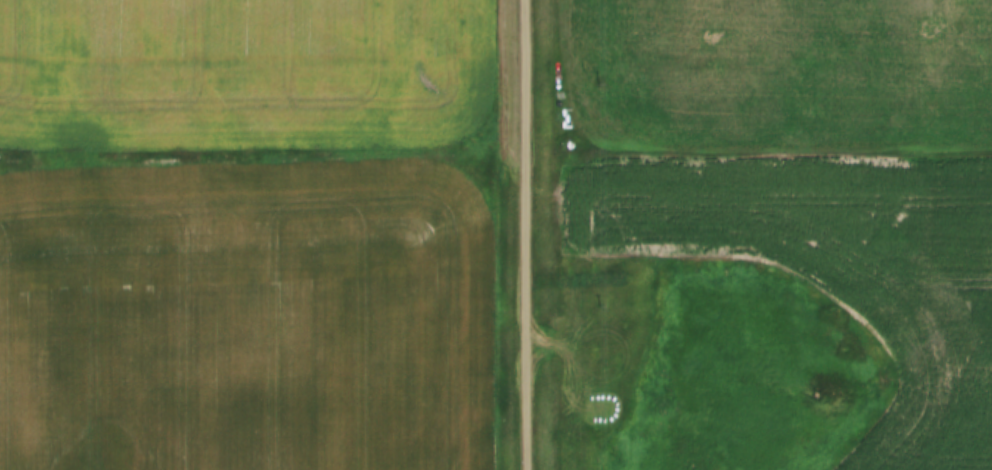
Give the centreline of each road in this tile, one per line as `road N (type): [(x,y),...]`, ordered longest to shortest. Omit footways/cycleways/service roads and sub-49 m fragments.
road 1 (track): [(529,469),(530,0)]

